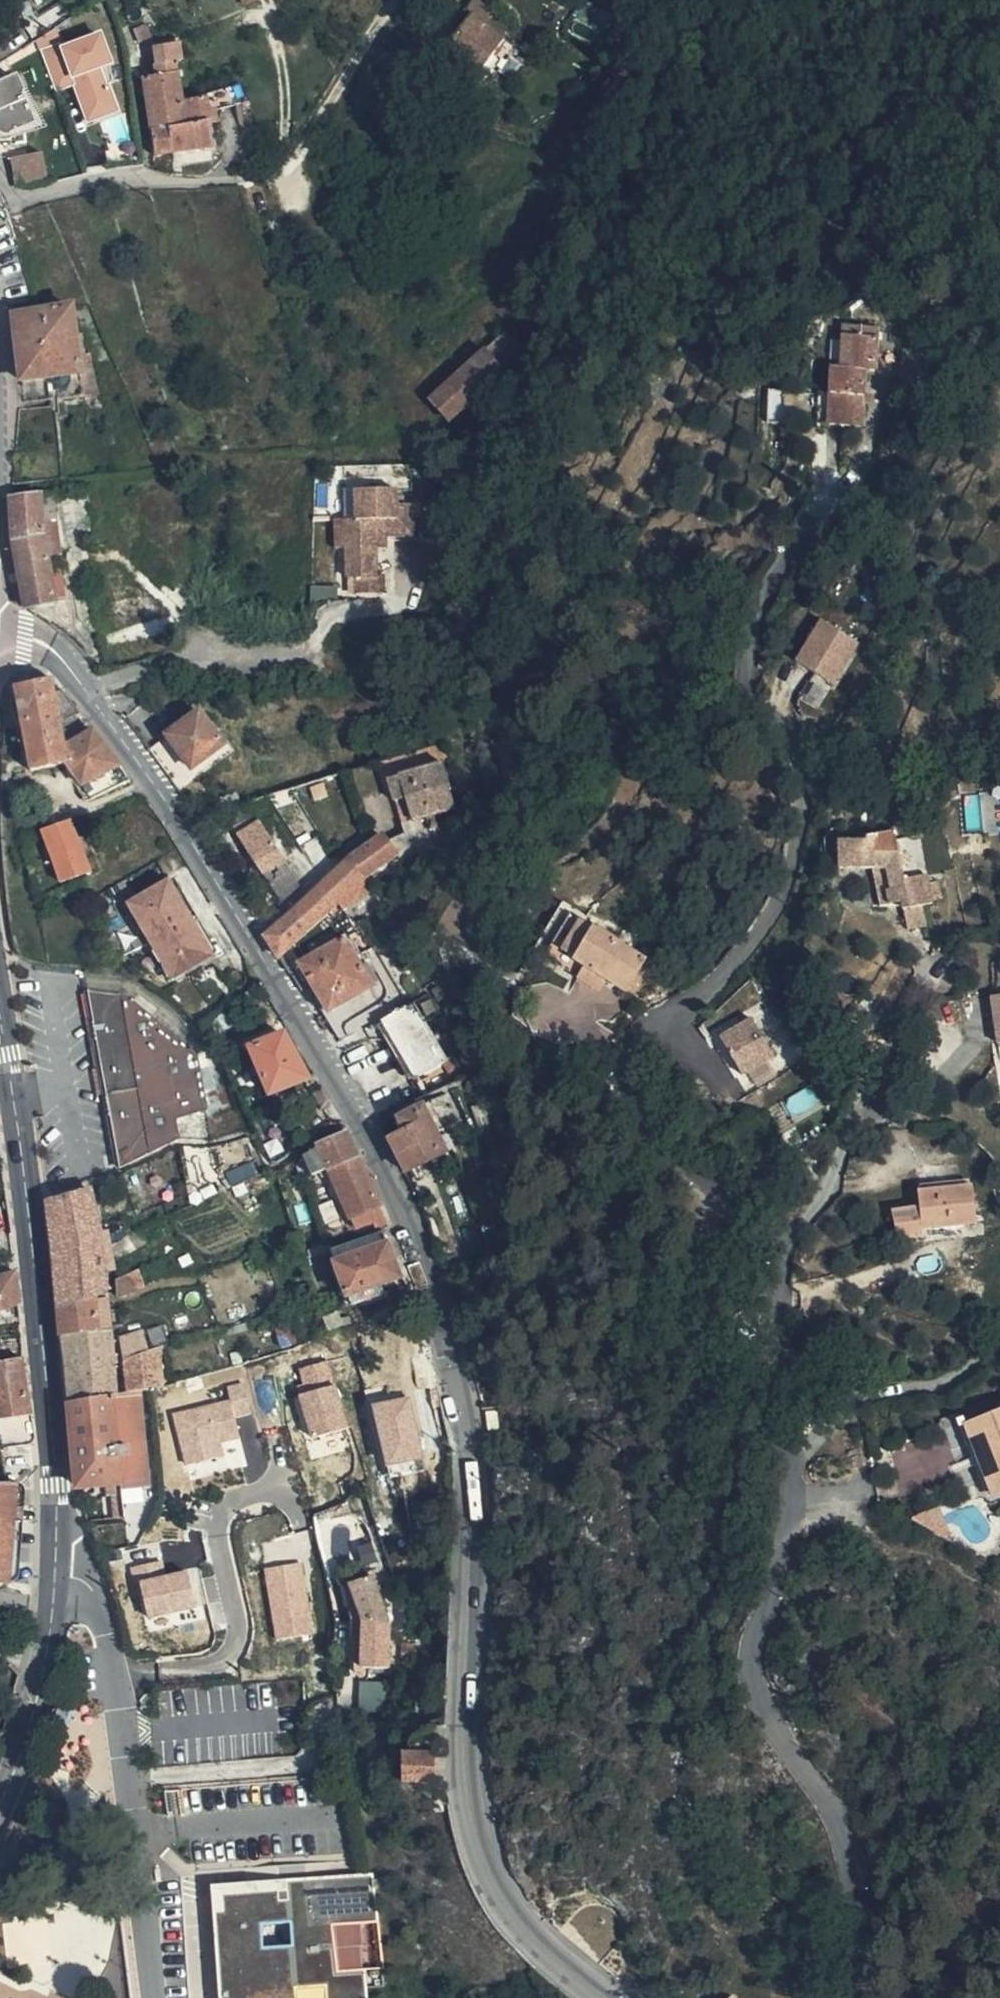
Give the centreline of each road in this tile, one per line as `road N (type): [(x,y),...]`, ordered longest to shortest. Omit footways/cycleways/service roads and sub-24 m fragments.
road 1 (tertiary): [(605,1997),(510,1910),(471,1825),(463,1718),(472,1564),(467,1433),(407,1218),(159,784),(61,653),(0,636)]
road 2 (residential): [(872,1997),(853,1866),(826,1803),(758,1711),(751,1655),(800,1450),(825,1411),(858,1397),(945,1384),(999,1345)]
road 3 (tertiary): [(54,1595),(56,1483),(41,1317),(0,1010)]
road 4 (residential): [(54,1595),(81,1607),(102,1631),(120,1708),(127,1835),(139,1862),(154,1997)]
road 5 (residential): [(227,178),(123,176),(24,194),(0,175)]
road 6 (tertiary): [(0,1801),(40,1674),(54,1595)]

